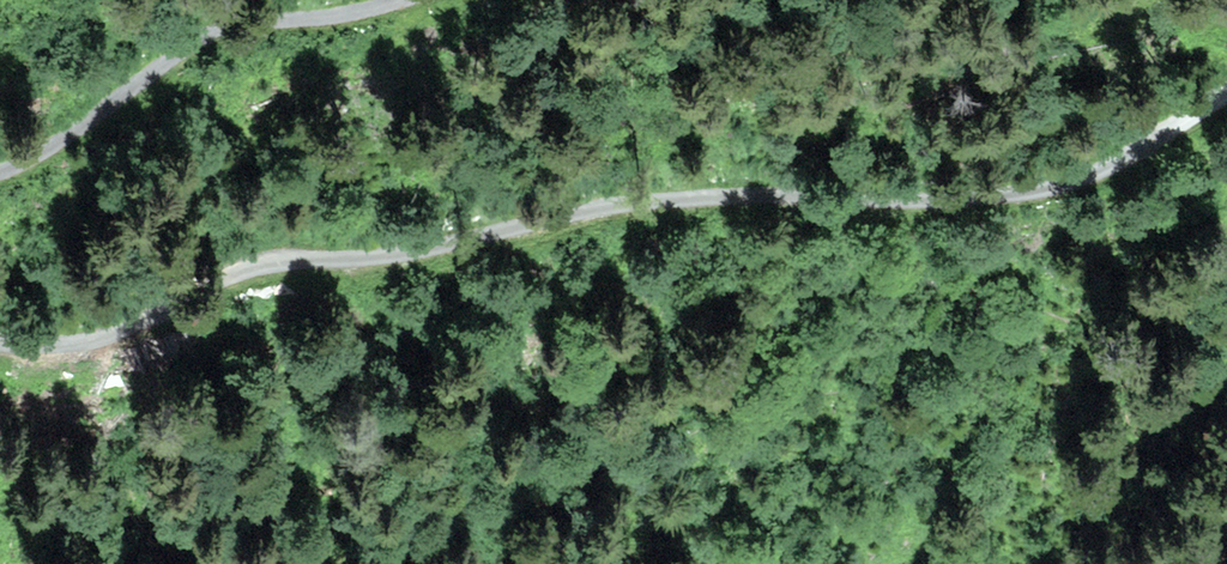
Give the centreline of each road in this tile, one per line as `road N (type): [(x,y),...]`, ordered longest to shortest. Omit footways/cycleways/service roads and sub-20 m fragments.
road 1 (track): [(773,200),(607,210),(400,264),(252,271),(222,280),(142,335),(54,355),(0,352)]
road 2 (track): [(773,200),(882,200),(1042,176),(1114,151),(1226,83)]
road 3 (track): [(405,0),(313,23),(245,27),(188,46),(89,129),(0,179)]

